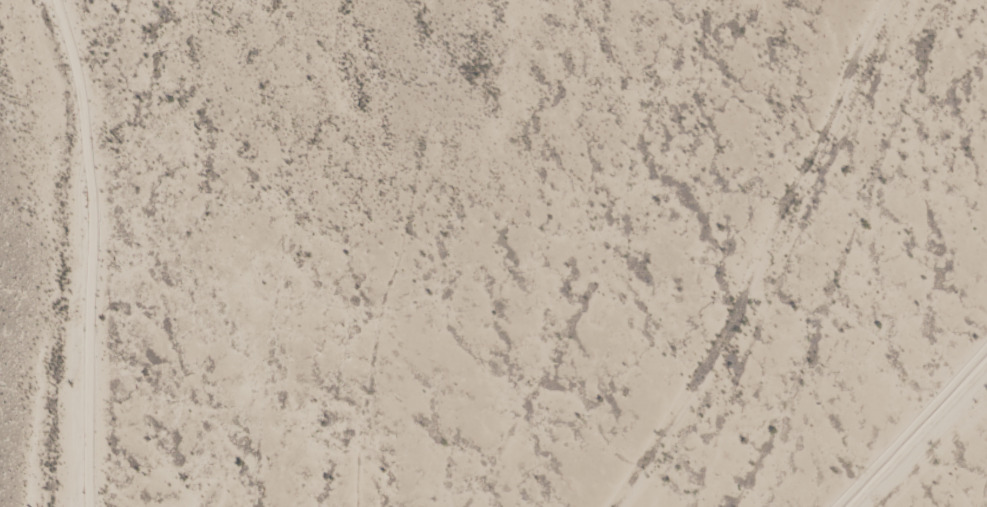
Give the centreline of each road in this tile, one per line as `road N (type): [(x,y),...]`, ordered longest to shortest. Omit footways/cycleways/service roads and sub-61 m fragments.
road 1 (track): [(843,0),(766,173),(554,506)]
road 2 (track): [(80,506),(89,348),(52,0)]

